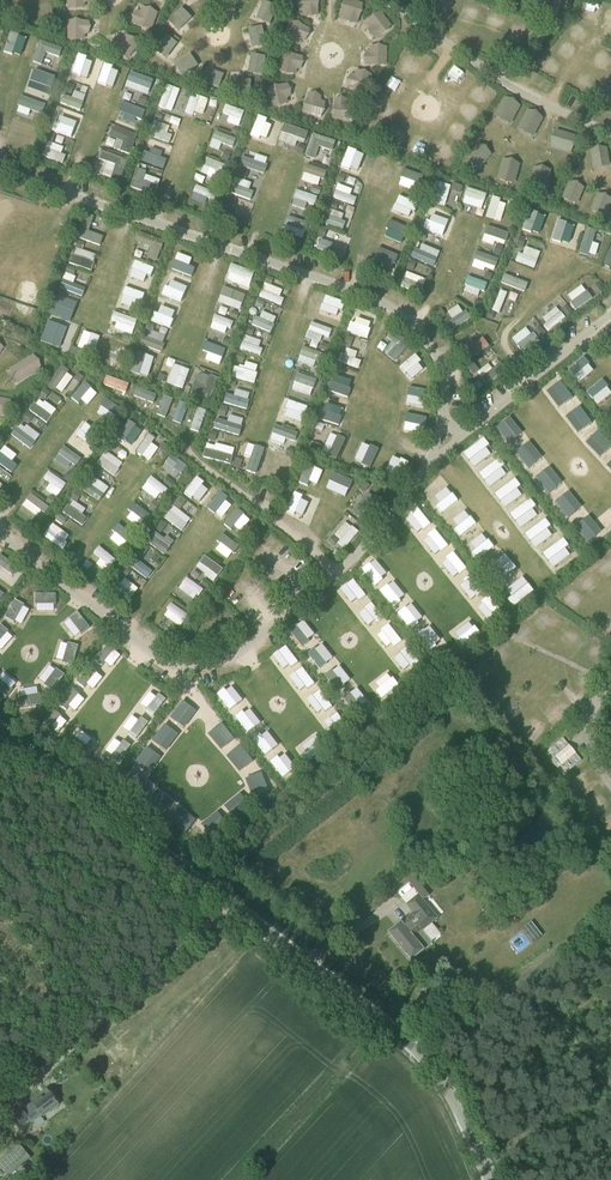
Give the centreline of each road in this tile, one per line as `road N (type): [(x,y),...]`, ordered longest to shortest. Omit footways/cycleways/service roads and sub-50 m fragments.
road 1 (unclassified): [(490,1179),(444,1082),(405,1038),(0,731)]
road 2 (track): [(0,1108),(233,907)]

